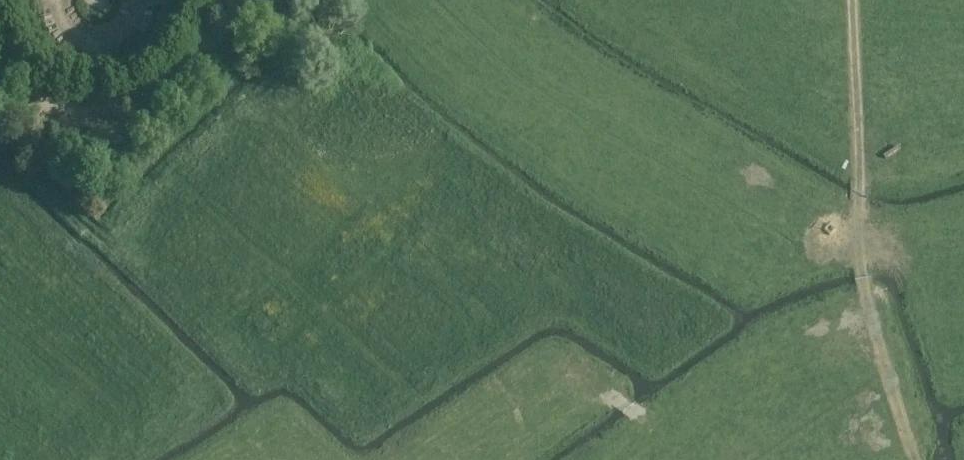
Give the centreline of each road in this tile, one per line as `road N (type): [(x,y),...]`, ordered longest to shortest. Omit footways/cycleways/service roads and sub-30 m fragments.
road 1 (track): [(918,459),(869,295),(859,221),(853,0)]

